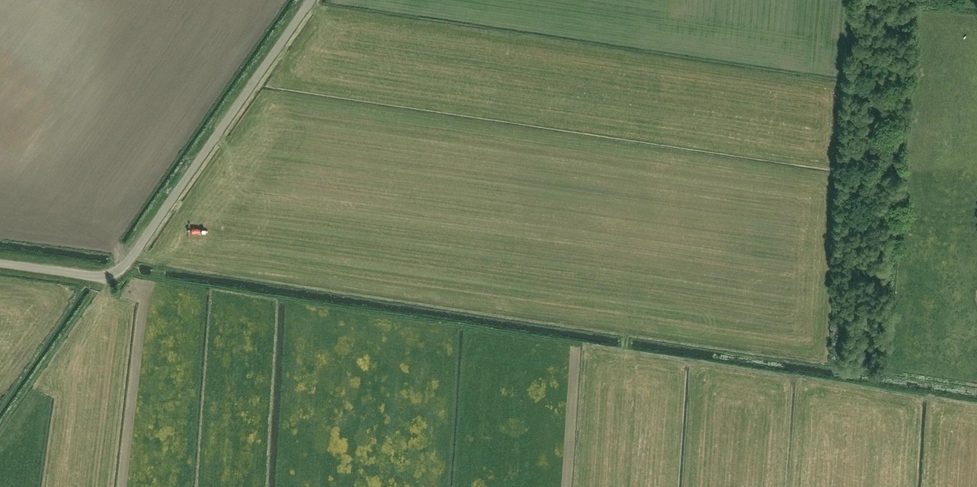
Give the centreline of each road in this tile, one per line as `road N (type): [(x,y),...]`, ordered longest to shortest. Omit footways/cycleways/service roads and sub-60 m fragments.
road 1 (unclassified): [(0,263),(105,278),(121,270),(311,0)]

